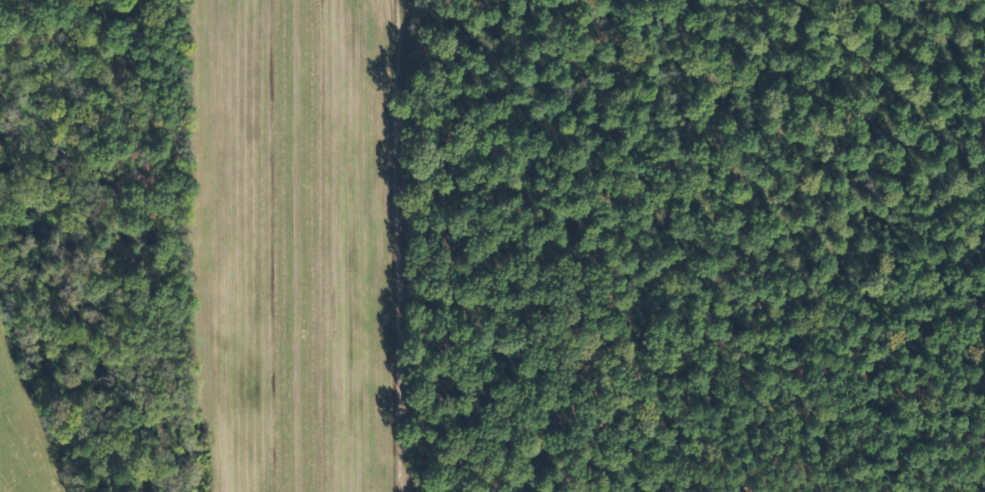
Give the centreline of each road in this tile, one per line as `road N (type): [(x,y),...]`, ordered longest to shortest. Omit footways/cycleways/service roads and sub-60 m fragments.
road 1 (residential): [(984,322),(915,360),(884,427),(833,478),(775,491)]

